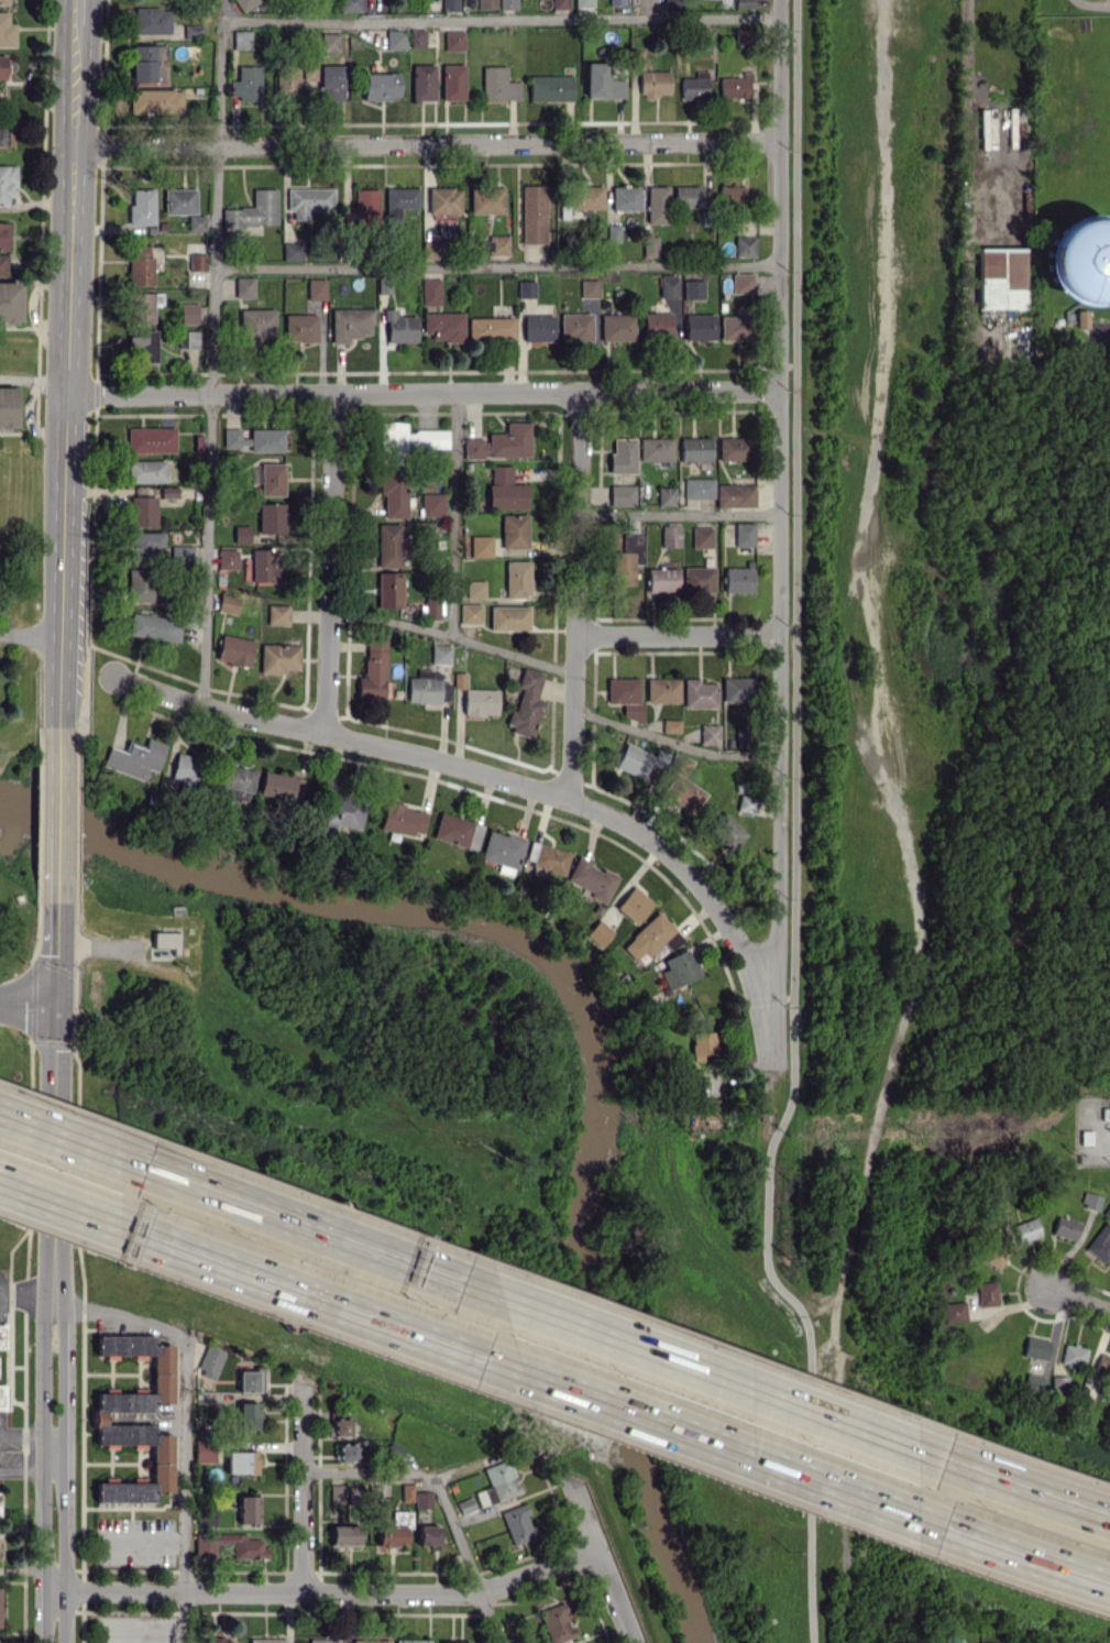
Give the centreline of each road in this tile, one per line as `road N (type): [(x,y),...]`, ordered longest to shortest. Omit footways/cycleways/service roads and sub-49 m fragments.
road 1 (residential): [(838,1642),(832,1306),(856,1216),(867,1111),(909,996),(920,922),(872,735),(861,588),(879,368),(872,243),(880,0)]
road 2 (residential): [(780,0),(779,898),(763,999),(766,1067)]
road 3 (residential): [(112,676),(443,762),(626,824),(706,894),(763,999)]
road 4 (residential): [(67,396),(779,391)]
road 5 (residential): [(74,146),(780,142)]
road 6 (secondary): [(78,22),(58,670)]
road 7 (residential): [(56,1591),(479,1593),(591,1556)]
road 8 (motorway): [(937,1459),(494,1295)]
road 9 (motorway): [(514,1373),(937,1530)]
road 10 (residential): [(582,393),(564,798)]
road 11 (motorway): [(140,1236),(514,1373)]
road 12 (secondary): [(55,1255),(56,1642)]
road 13 (motorway): [(494,1295),(141,1168)]
road 14 (residential): [(333,394),(325,732)]
road 15 (residential): [(305,1591),(301,1380)]
road 16 (residential): [(575,635),(780,636)]
road 17 (motorway): [(1109,1519),(937,1459)]
road 18 (motorway): [(937,1530),(1109,1586)]
road 19 (residential): [(567,1483),(626,1642)]
road 20 (secondary): [(58,670),(54,836)]
road 21 (secondary): [(55,1255),(54,1093)]
road 22 (motorway): [(141,1168),(0,1116)]
road 23 (motorway): [(0,1185),(140,1236)]

